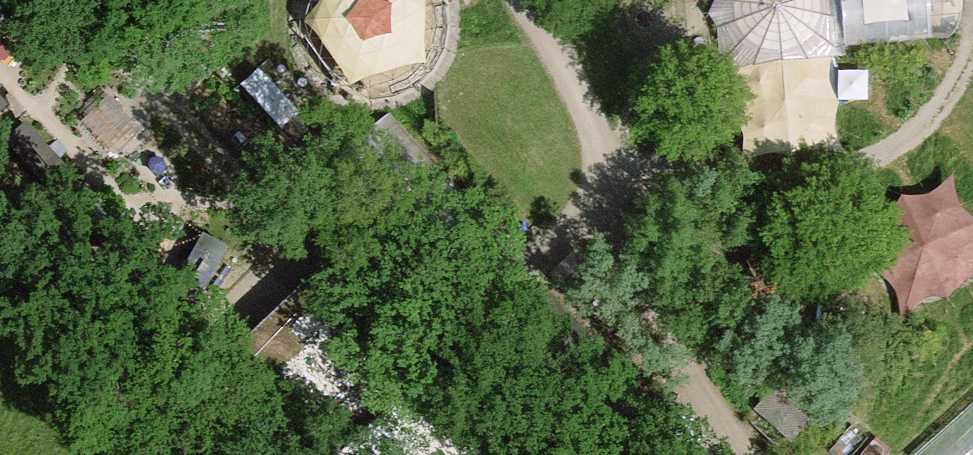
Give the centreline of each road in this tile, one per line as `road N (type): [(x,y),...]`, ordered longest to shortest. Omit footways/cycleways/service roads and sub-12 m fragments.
road 1 (track): [(503,454),(68,0)]
road 2 (track): [(534,0),(588,93),(605,161),(723,166),(828,138),(857,116),(890,72),(899,0)]
road 3 (track): [(605,161),(595,202),(420,369)]

